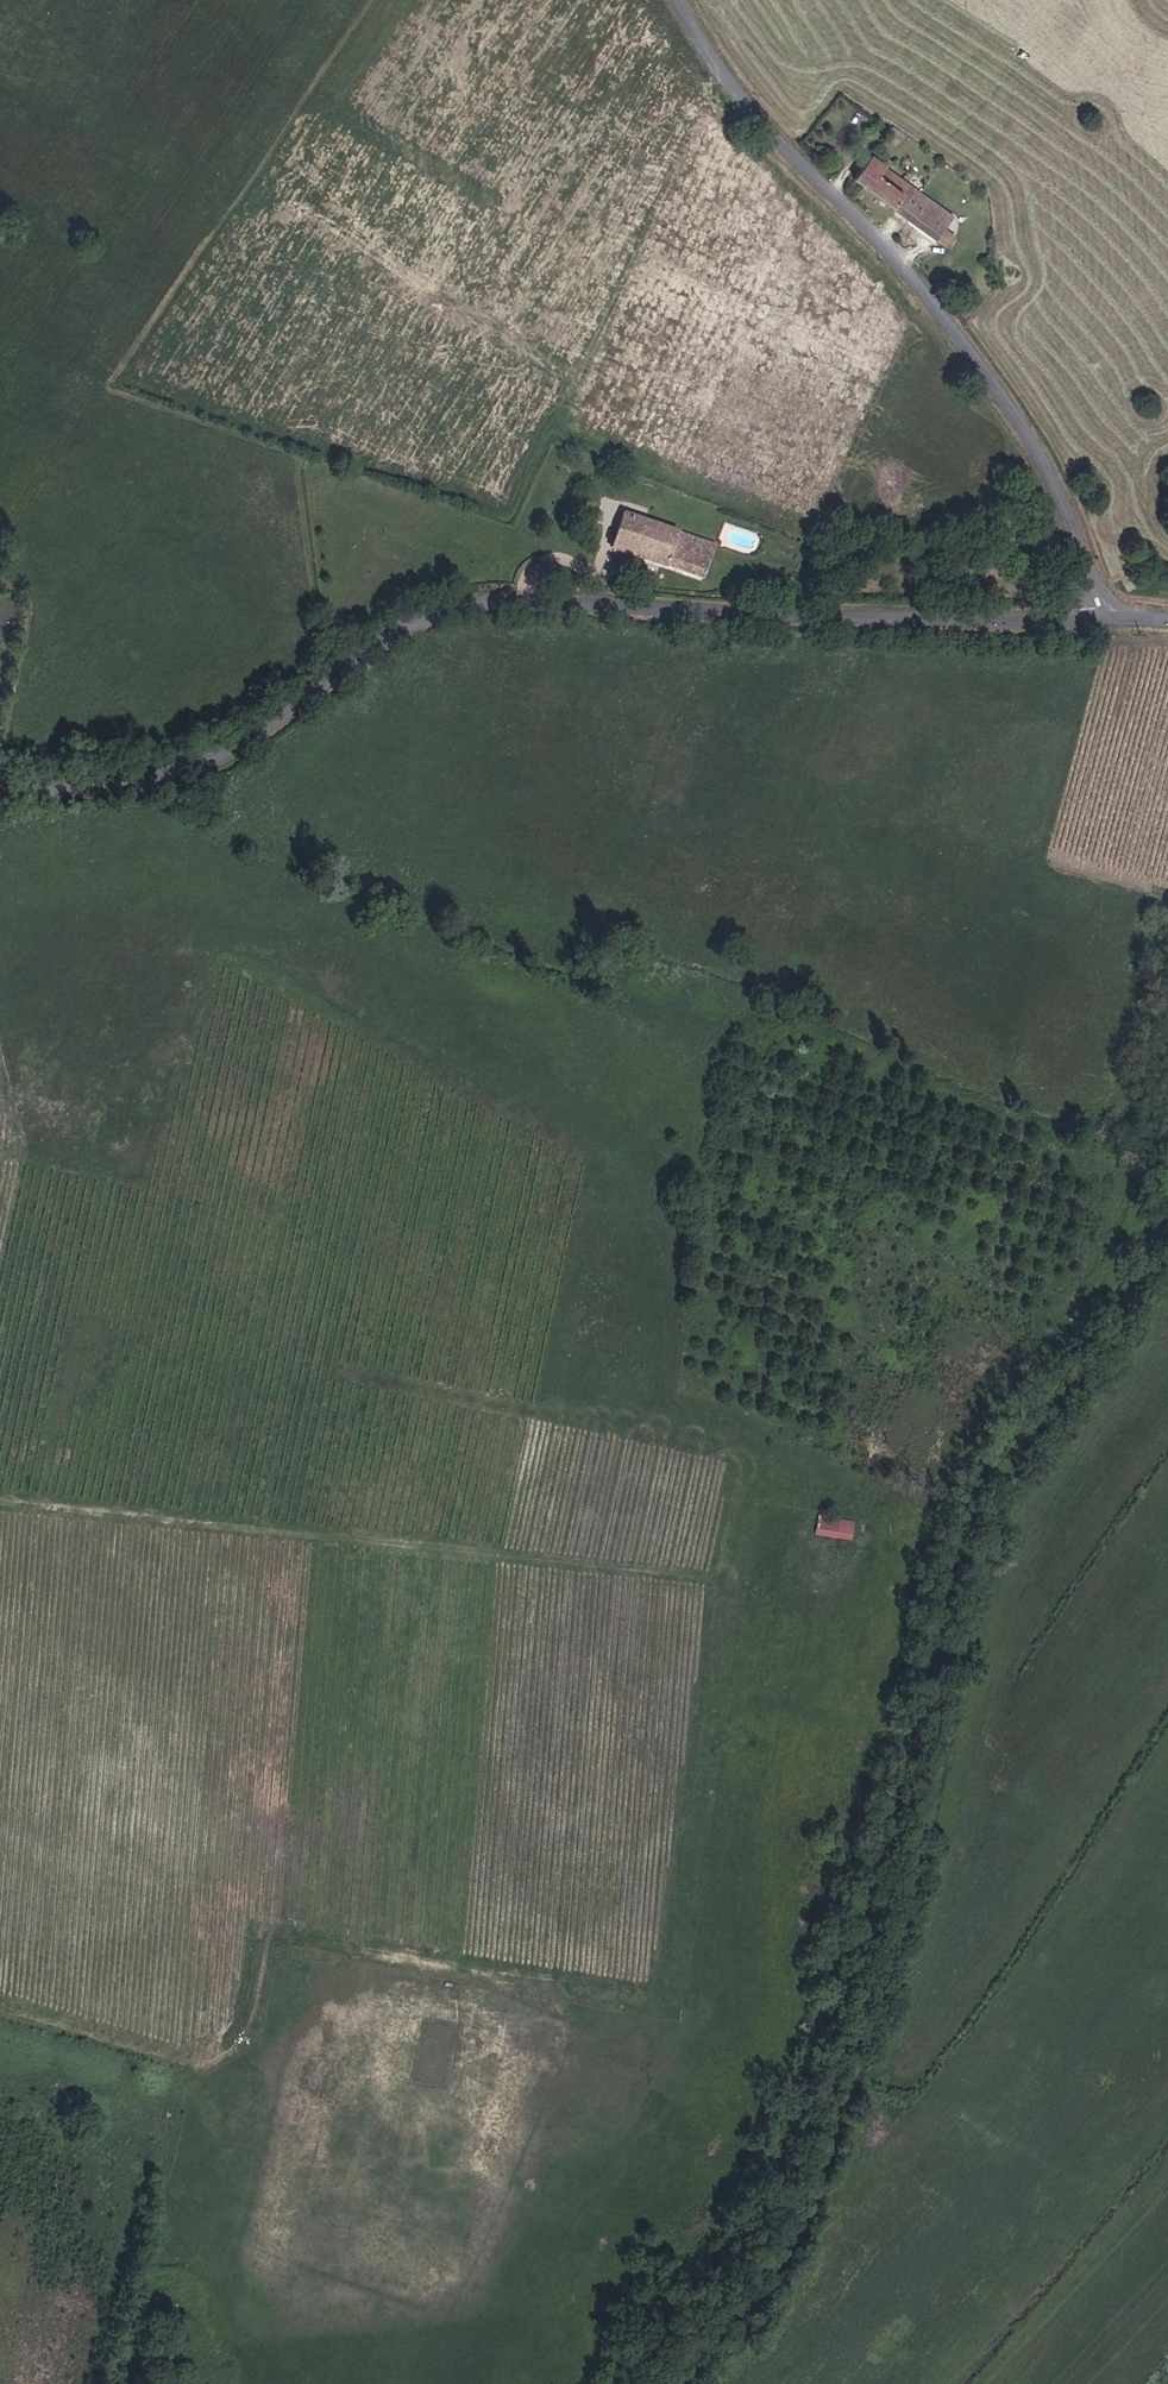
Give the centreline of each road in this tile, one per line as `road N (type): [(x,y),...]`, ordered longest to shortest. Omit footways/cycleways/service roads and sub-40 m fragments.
road 1 (tertiary): [(0,803),(142,791),(193,776),(247,750),(390,646),(449,619),(539,607),(1104,617)]
road 2 (tertiary): [(1104,617),(1072,525),(995,389),(912,277),(734,90),(675,0)]

